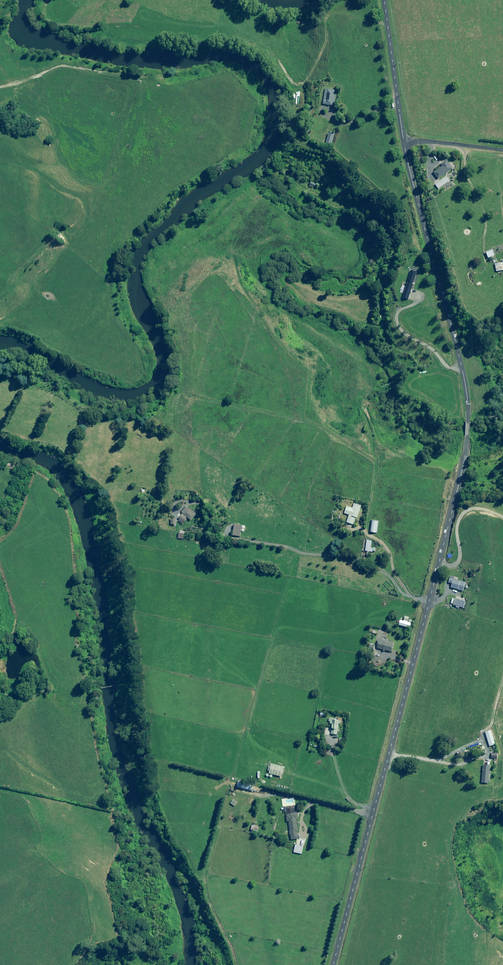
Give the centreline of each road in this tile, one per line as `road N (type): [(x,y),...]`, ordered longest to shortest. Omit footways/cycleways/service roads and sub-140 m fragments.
road 1 (unclassified): [(404,144),(463,372),(467,435),(334,964)]
road 2 (unclassified): [(384,0),(404,144)]
road 3 (track): [(487,269),(483,210),(465,174),(463,145)]

